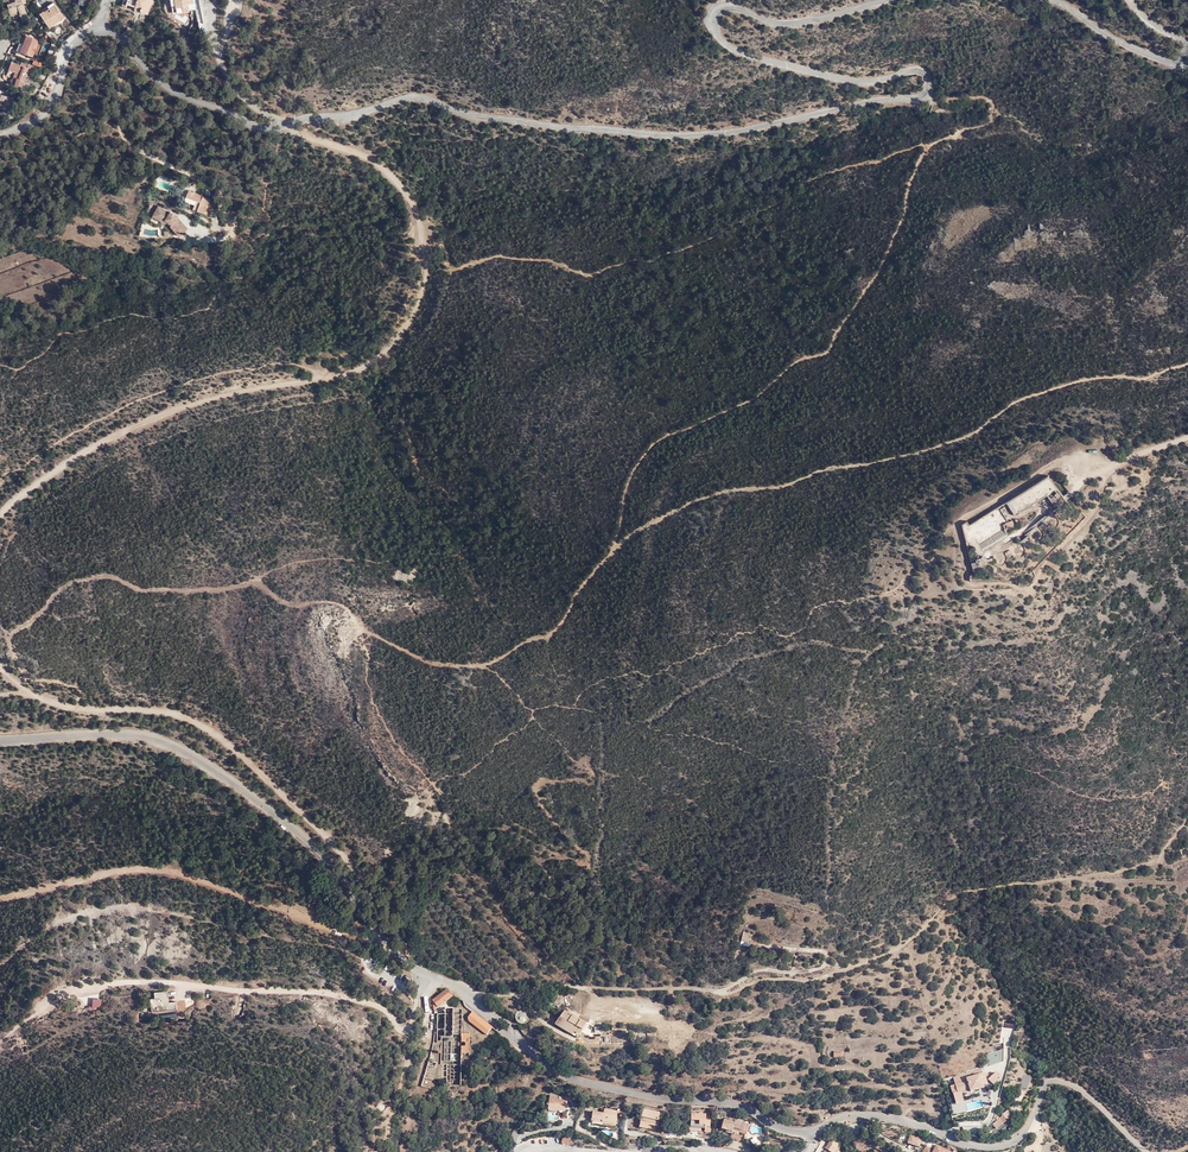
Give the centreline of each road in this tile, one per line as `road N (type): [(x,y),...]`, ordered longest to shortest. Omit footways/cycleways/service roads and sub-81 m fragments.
road 1 (unclassified): [(282,124),(417,96),(537,124),(667,134),(917,98),(929,89),(918,68),(845,78),(741,51),(715,30),(725,6),(790,23),(884,0)]
road 2 (unclassified): [(1148,1151),(1081,1089),(1054,1078),(1017,1138),(985,1147),(889,1118),(785,1130),(737,1104),(571,1079),(470,995),(432,976)]
road 3 (track): [(0,515),(56,468),(108,440),(191,404),(359,369),(383,357),(407,325),(421,298),(426,237),(400,184),(360,156),(280,125)]
road 4 (unclassified): [(0,740),(132,733),(184,748),(309,842),(388,943),(432,976)]
road 5 (track): [(418,969),(364,877),(214,731),(174,712),(77,708)]
road 6 (track): [(0,896),(153,869),(289,910)]
road 7 (residential): [(280,125),(265,128),(174,91),(98,27)]
road 8 (residential): [(98,27),(72,47),(50,109),(0,135)]
road 9 (residential): [(282,124),(227,74),(207,0)]
road 10 (unclassified): [(1056,0),(1151,55),(1187,60)]
road 11 (track): [(1187,437),(1087,478),(1064,500)]

